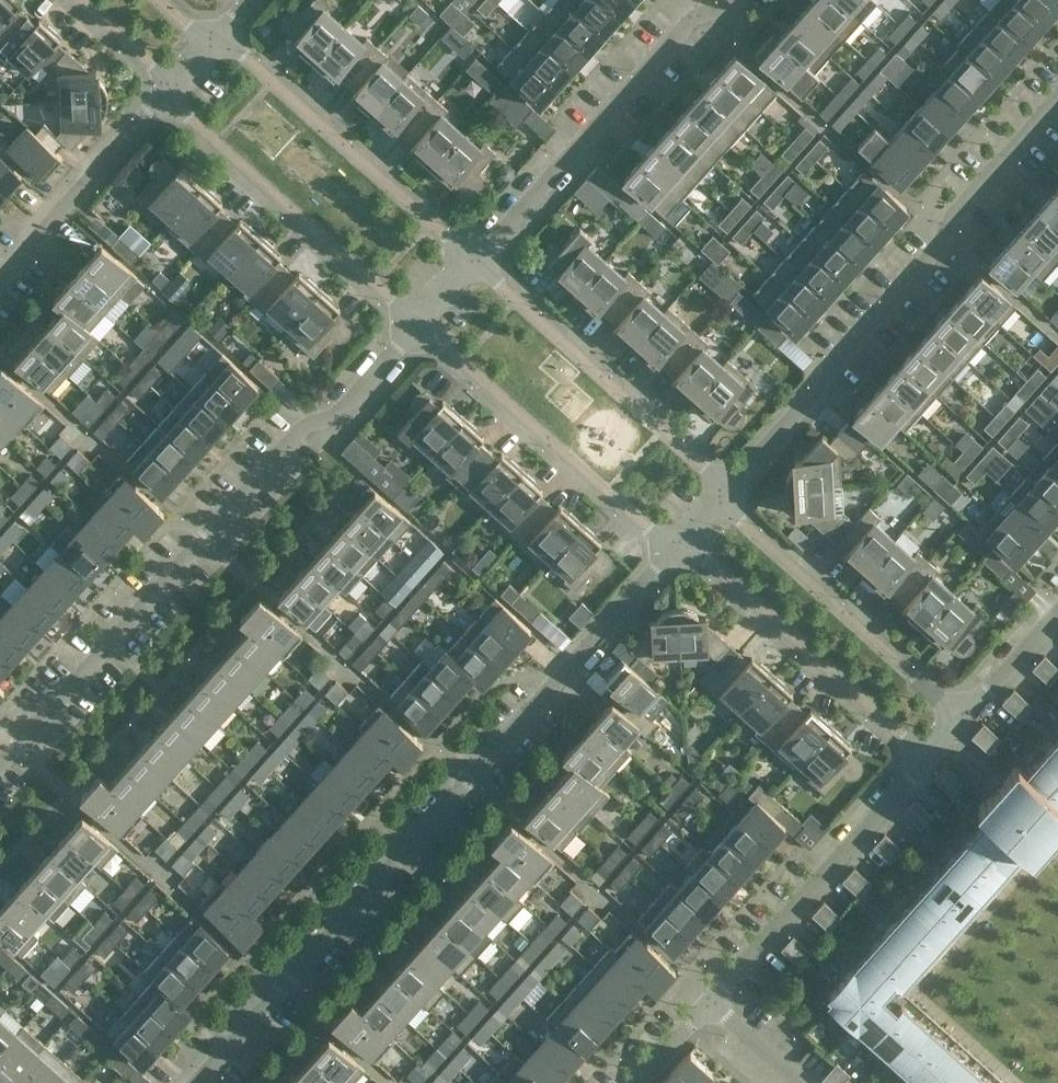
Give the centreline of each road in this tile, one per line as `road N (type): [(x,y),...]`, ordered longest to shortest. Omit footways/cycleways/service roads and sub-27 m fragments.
road 1 (residential): [(197,1082),(682,546)]
road 2 (residential): [(0,764),(304,423),(339,414),(416,324)]
road 3 (residential): [(724,497),(937,247),(954,209),(1057,96)]
road 4 (residential): [(475,260),(689,23),(731,0)]
road 5 (residential): [(416,324),(647,528),(682,546)]
road 6 (residential): [(167,86),(188,115),(416,324)]
road 7 (residential): [(724,497),(705,467),(475,260)]
road 8 (residential): [(475,260),(218,33)]
road 9 (residential): [(959,721),(724,497)]
road 10 (residential): [(712,1001),(925,757)]
road 11 (residential): [(682,546),(925,757)]
road 12 (residential): [(0,278),(167,86)]
road 13 (residential): [(959,721),(1057,619)]
road 14 (residential): [(80,0),(167,86)]
road 15 (residential): [(801,1082),(712,1001)]

